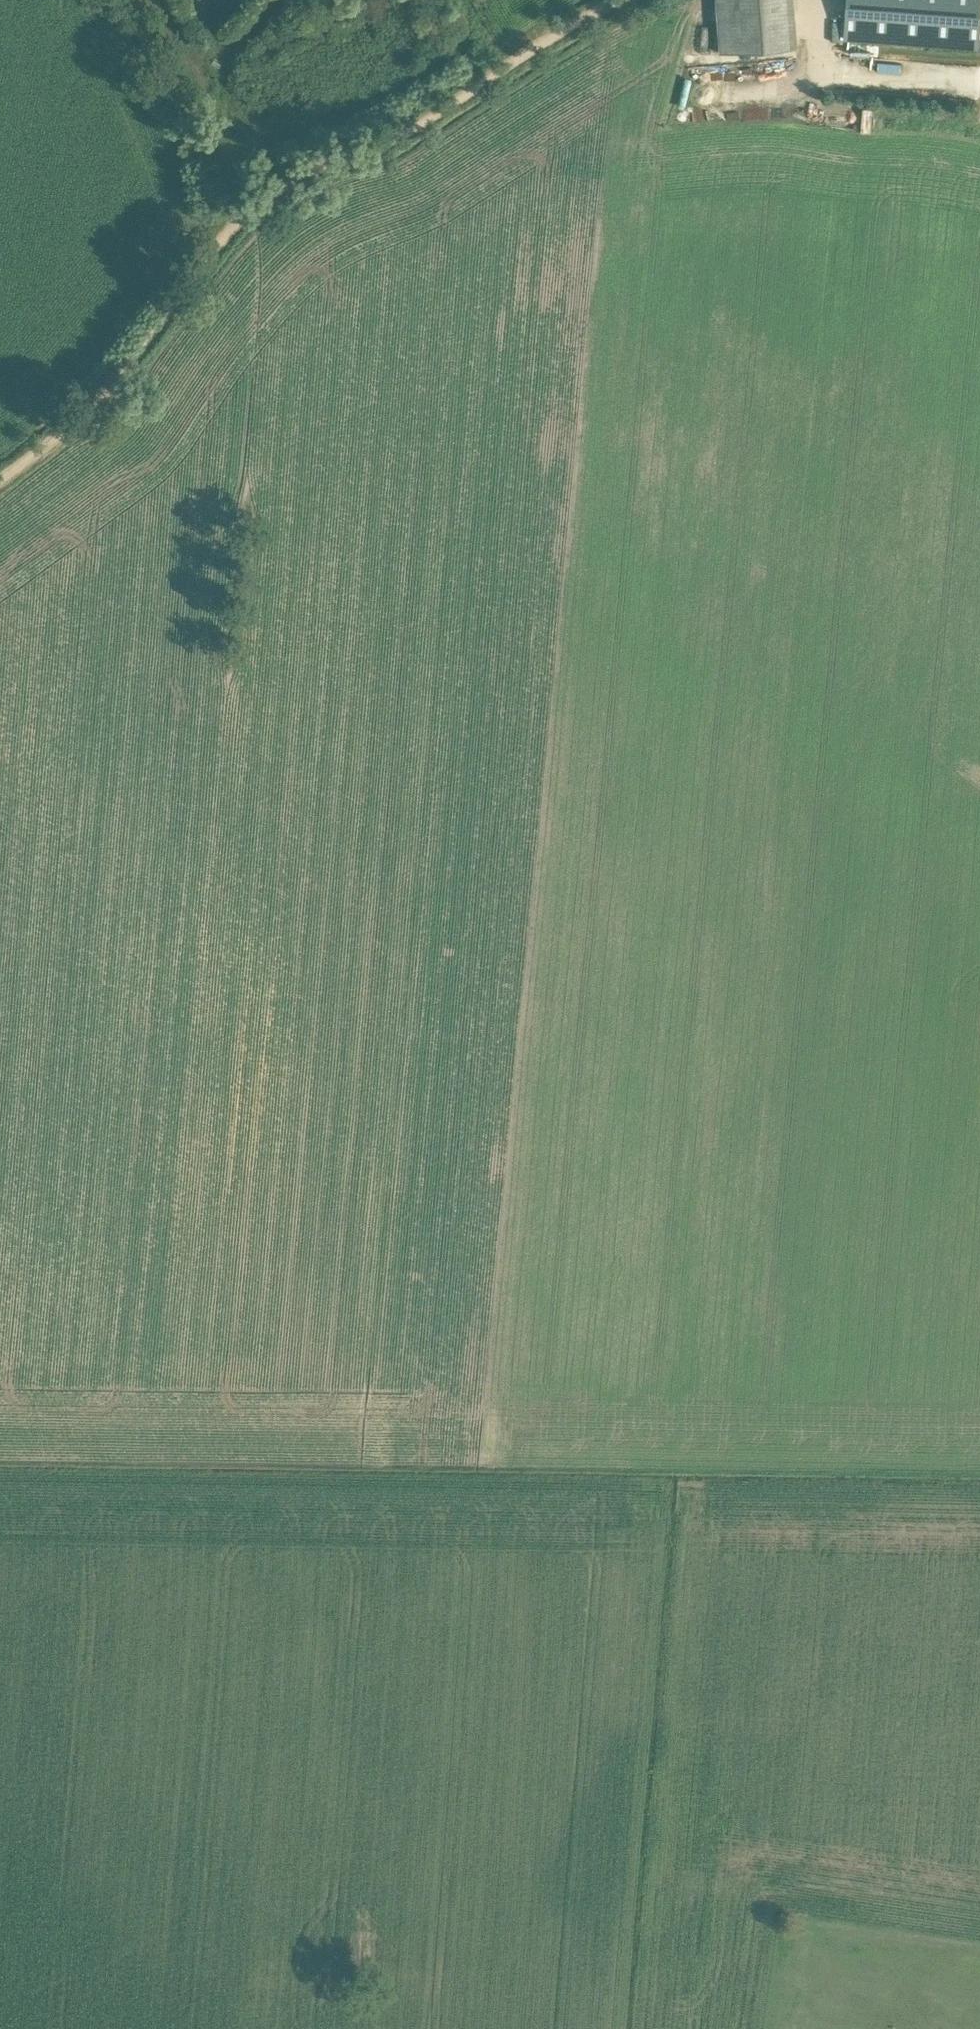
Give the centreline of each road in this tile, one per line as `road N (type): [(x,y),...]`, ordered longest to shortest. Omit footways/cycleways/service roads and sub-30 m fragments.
road 1 (track): [(0,474),(44,442),(211,254),(310,177),(644,0)]

